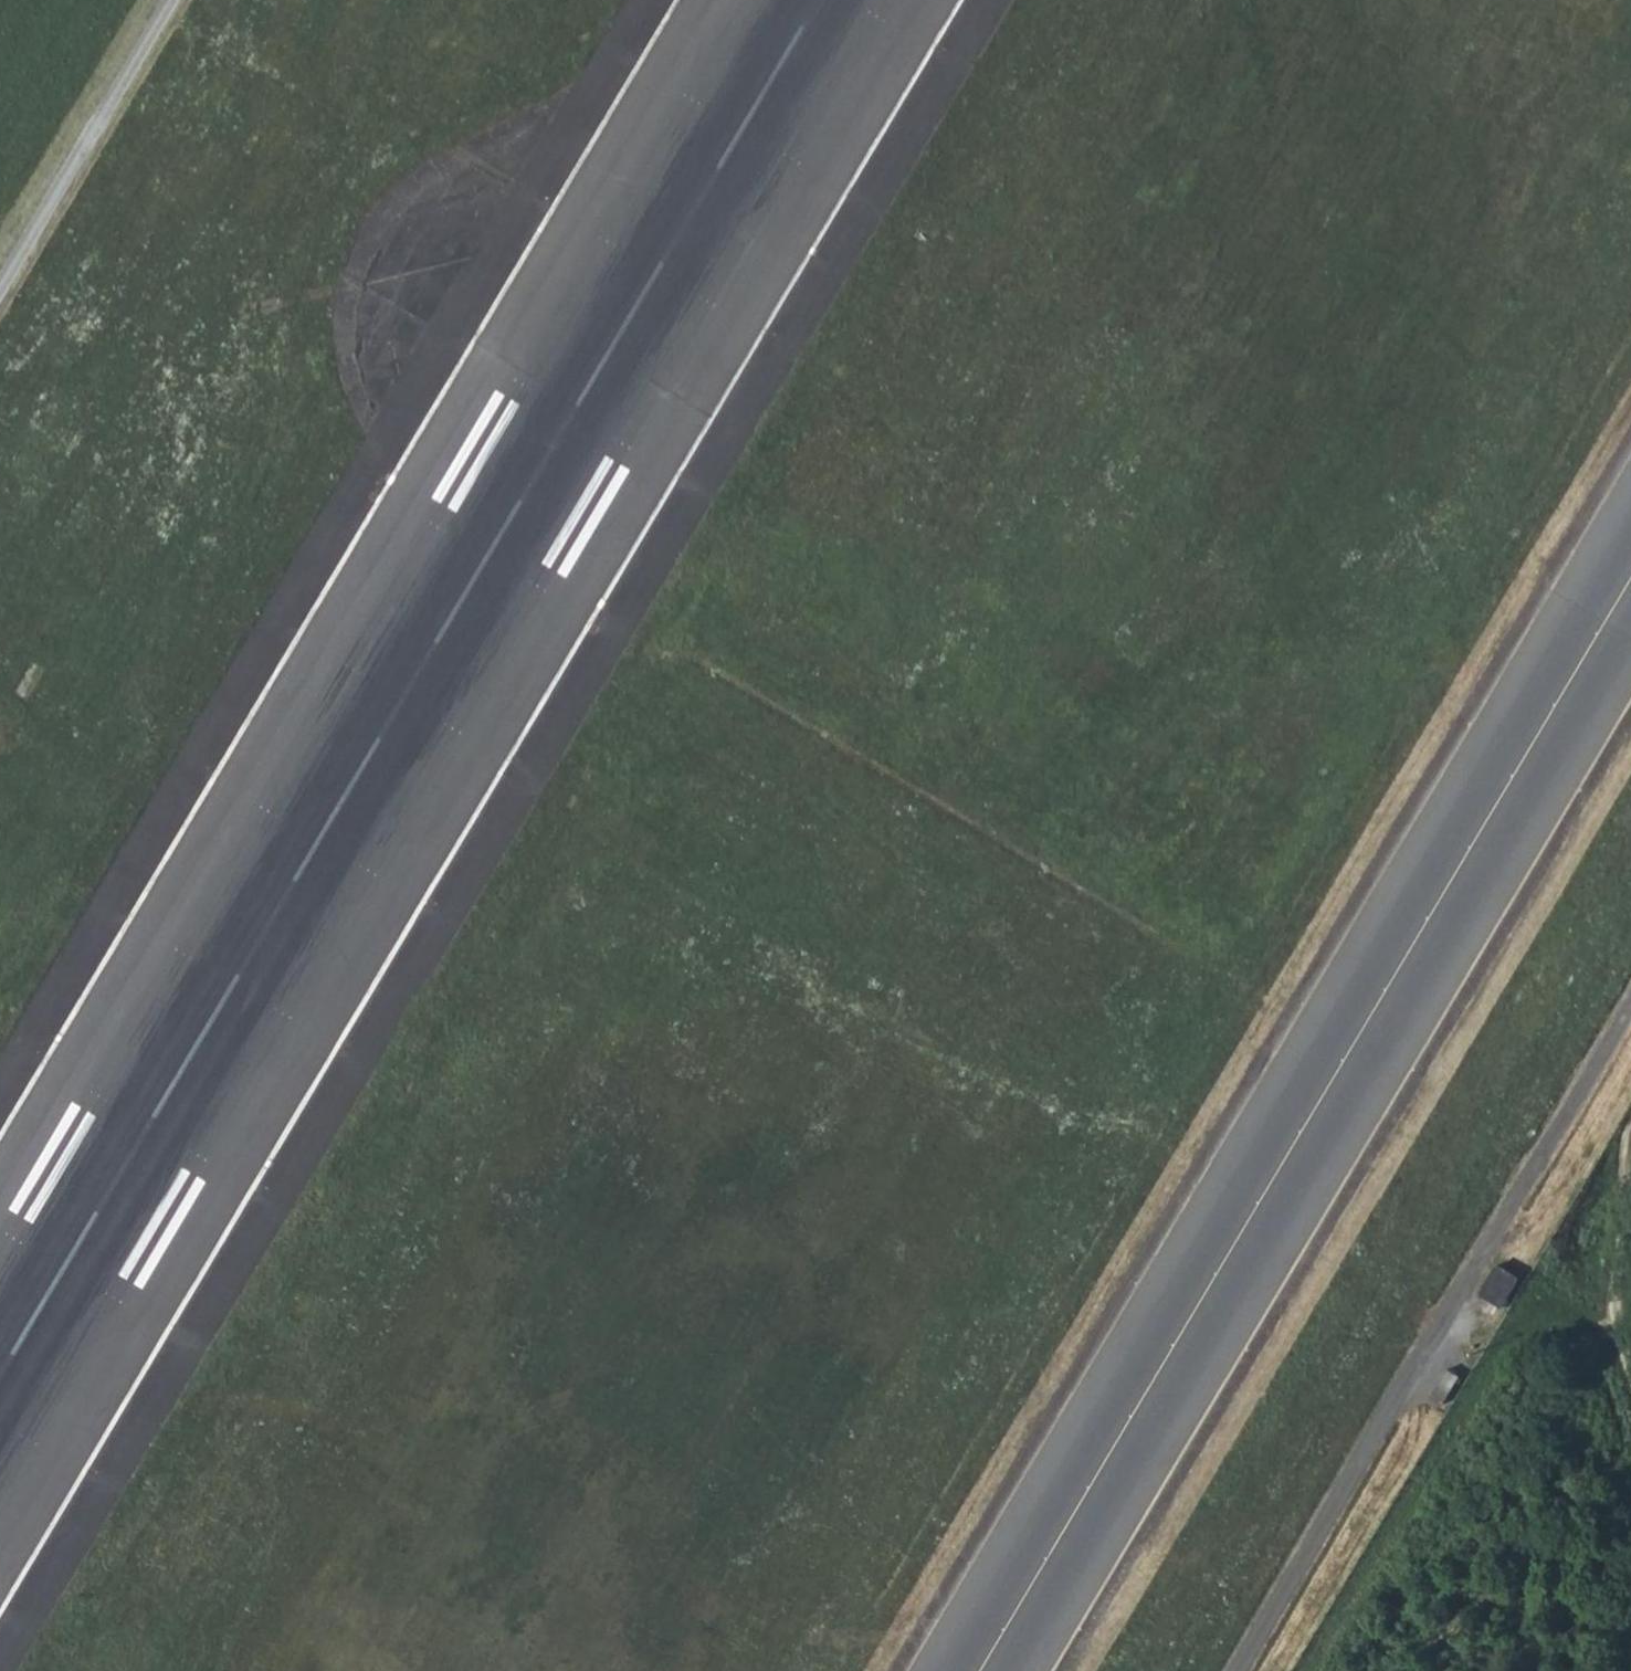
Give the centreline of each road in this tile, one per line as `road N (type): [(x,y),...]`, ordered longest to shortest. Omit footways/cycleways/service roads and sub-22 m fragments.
road 1 (track): [(1630,1376),(1613,1330),(1614,1241),(1630,1146)]

